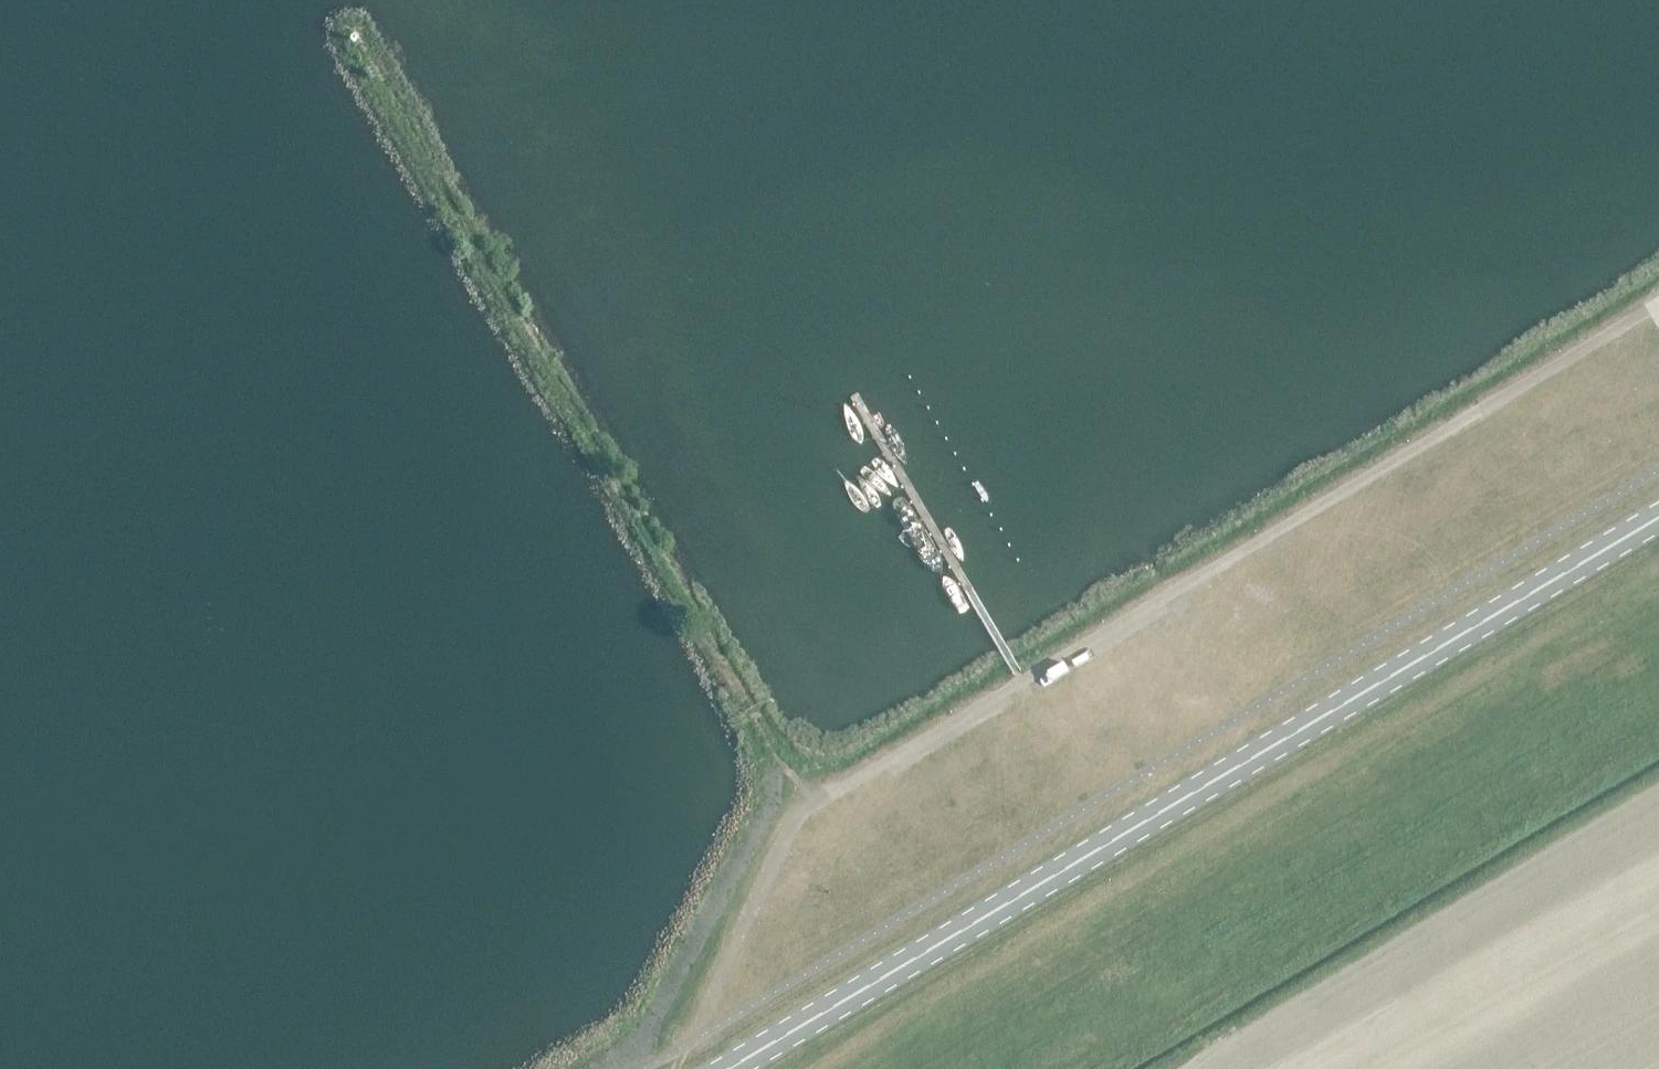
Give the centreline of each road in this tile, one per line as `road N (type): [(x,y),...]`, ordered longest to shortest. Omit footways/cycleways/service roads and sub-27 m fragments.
road 1 (secondary): [(720,1068),(1658,508)]

